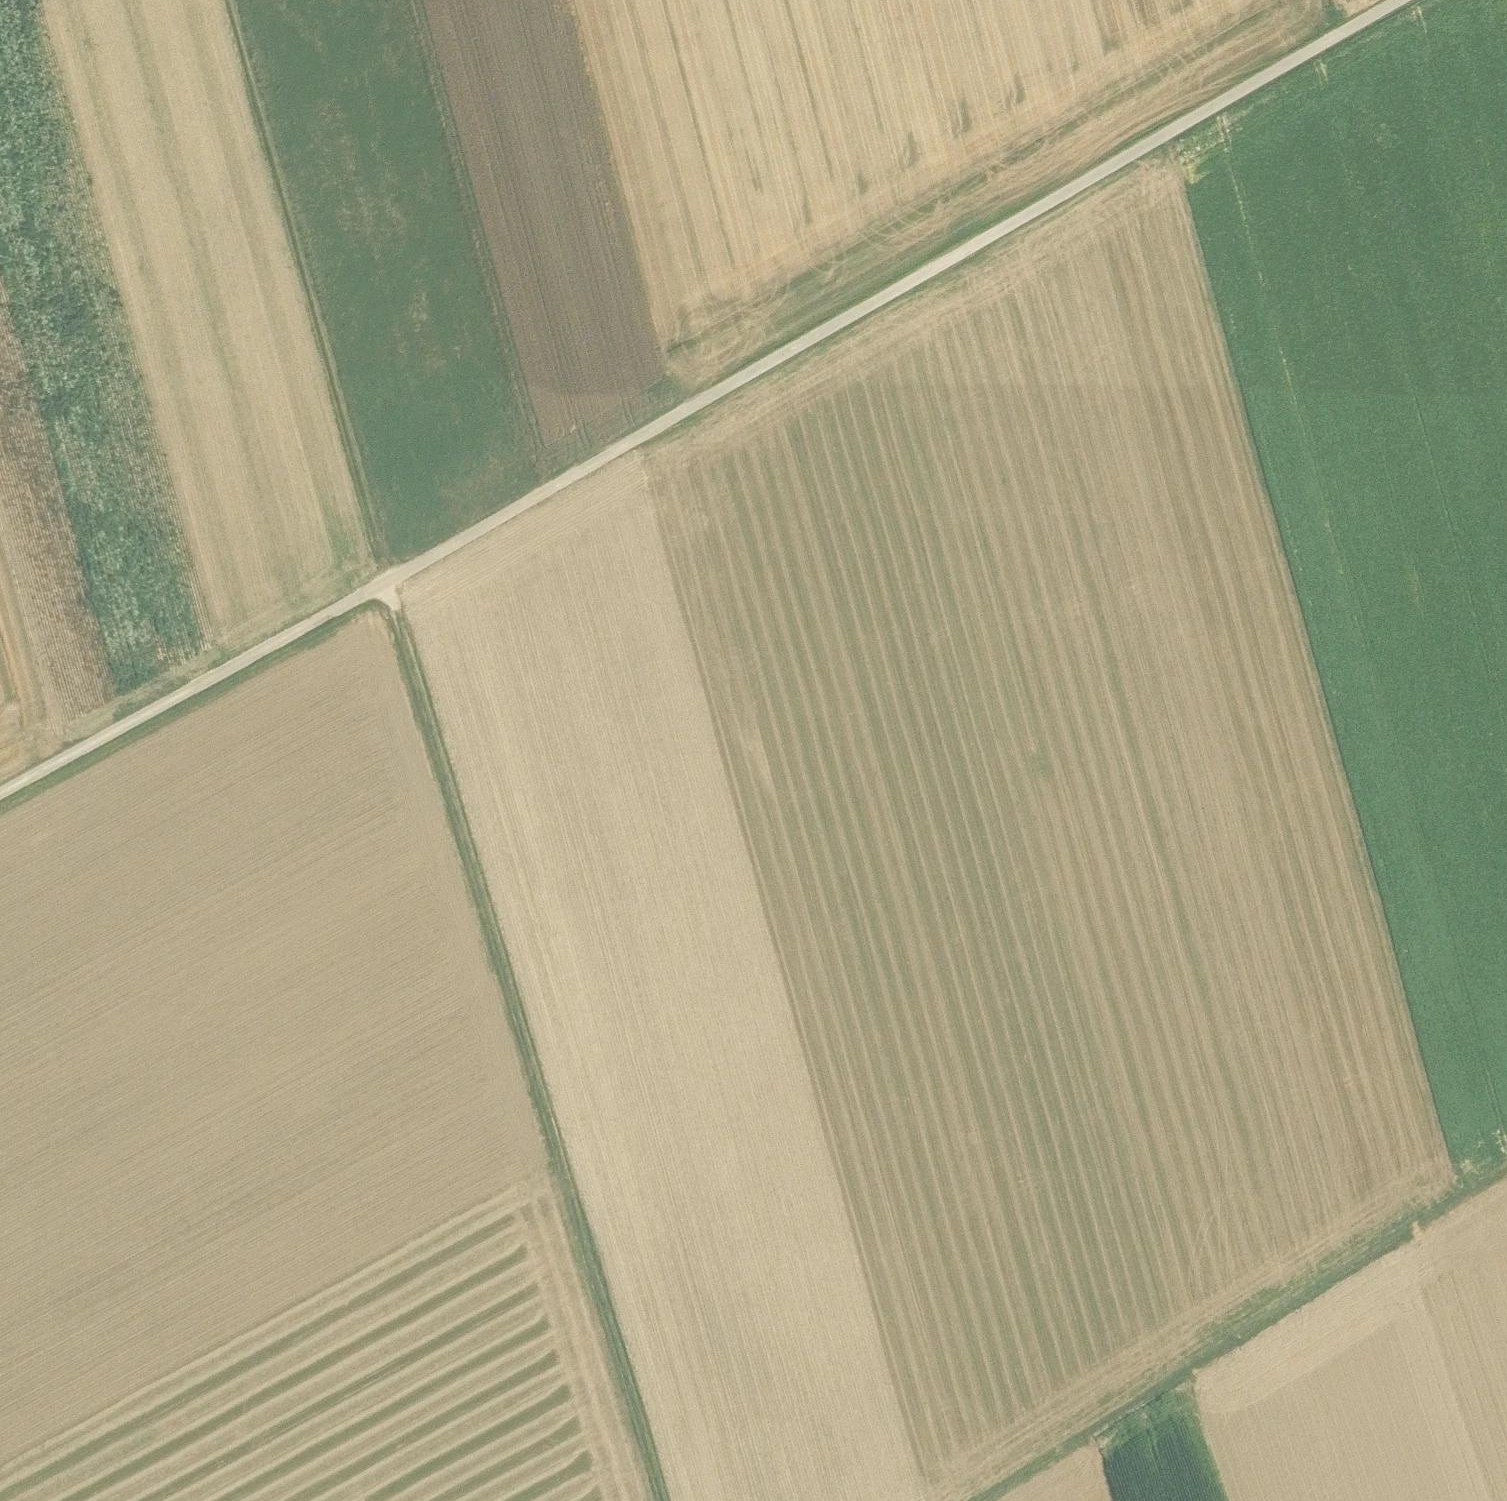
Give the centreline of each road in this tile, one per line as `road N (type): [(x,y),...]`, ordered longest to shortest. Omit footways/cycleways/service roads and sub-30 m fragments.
road 1 (track): [(1398,0),(390,581),(0,794)]
road 2 (track): [(229,0),(390,581),(662,1500)]
road 3 (track): [(1506,1169),(983,1500)]

